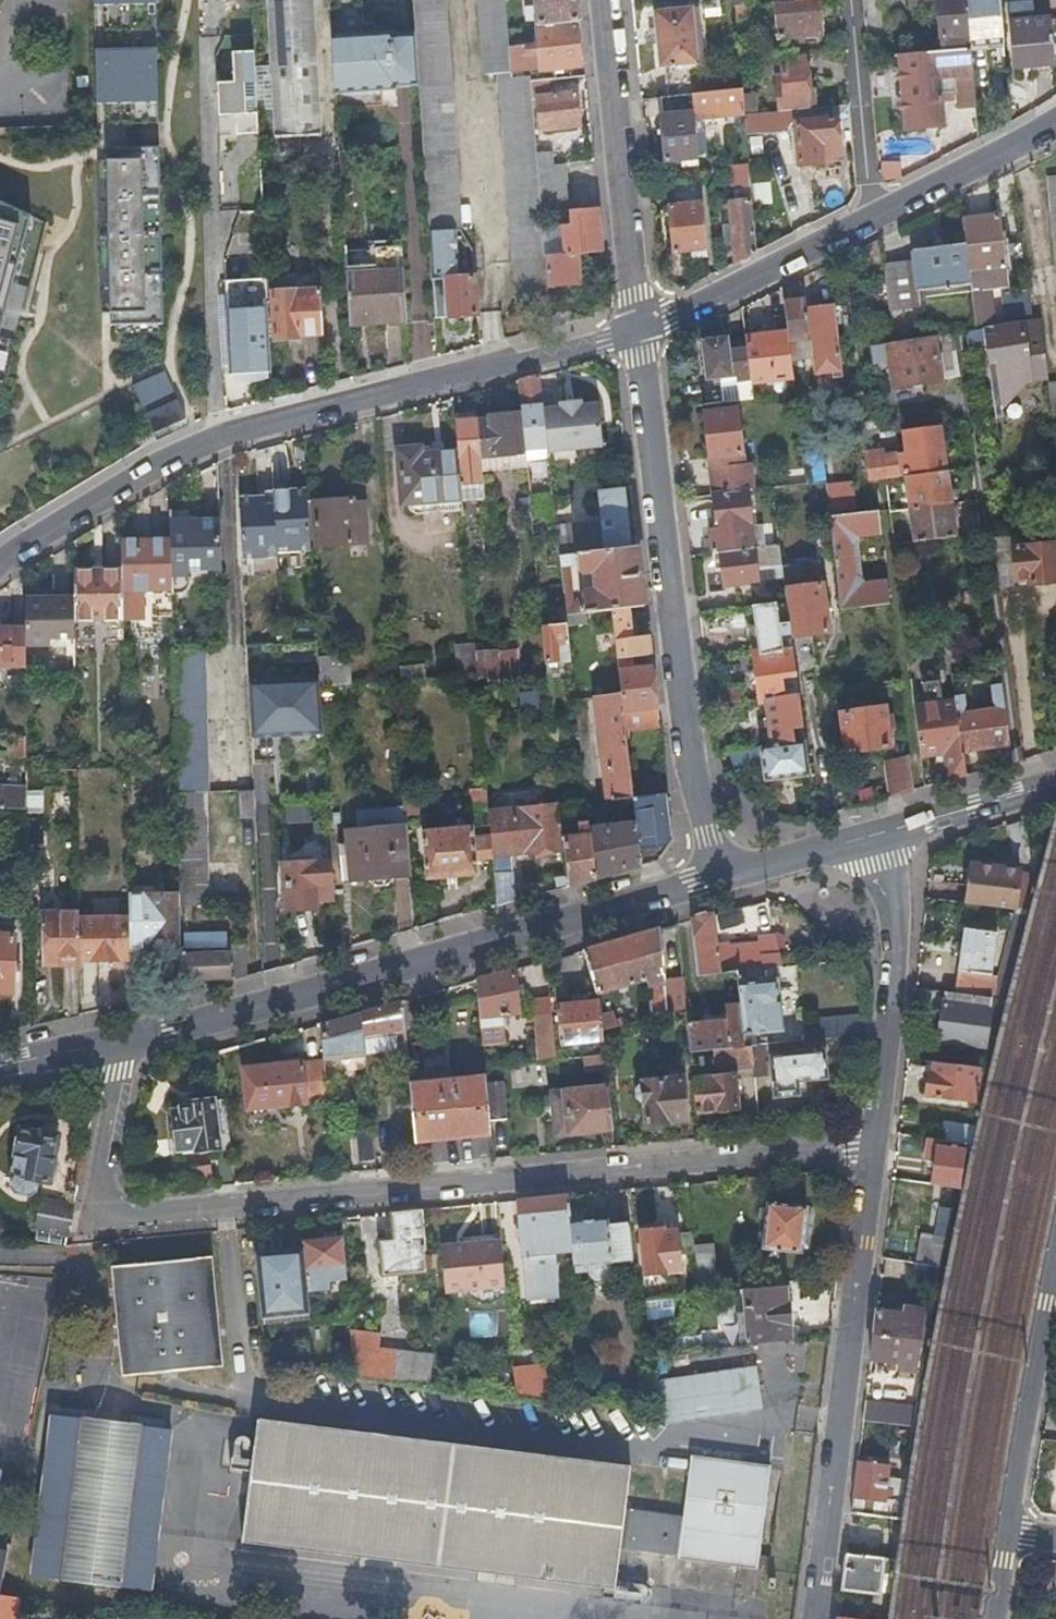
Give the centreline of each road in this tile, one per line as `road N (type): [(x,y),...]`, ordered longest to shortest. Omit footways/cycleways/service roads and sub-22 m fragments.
road 1 (residential): [(122,1040),(96,1184),(104,1200),(132,1214),(876,1146)]
road 2 (residential): [(640,328),(228,431),(109,489),(0,558)]
road 3 (unclassified): [(122,1040),(722,876)]
road 4 (residential): [(640,328),(693,768),(722,876)]
road 5 (residential): [(816,1618),(876,1146)]
road 6 (residential): [(603,0),(640,328)]
road 7 (residential): [(876,1146),(896,955),(874,835)]
road 8 (residential): [(1055,1279),(1007,1533)]
road 9 (residential): [(869,216),(640,328)]
road 10 (residential): [(851,0),(869,216)]
road 11 (residential): [(1055,116),(869,216)]
road 12 (unclassified): [(874,835),(1055,786)]
road 13 (unclassified): [(722,876),(874,835)]
road 14 (unclassified): [(0,1066),(122,1040)]

